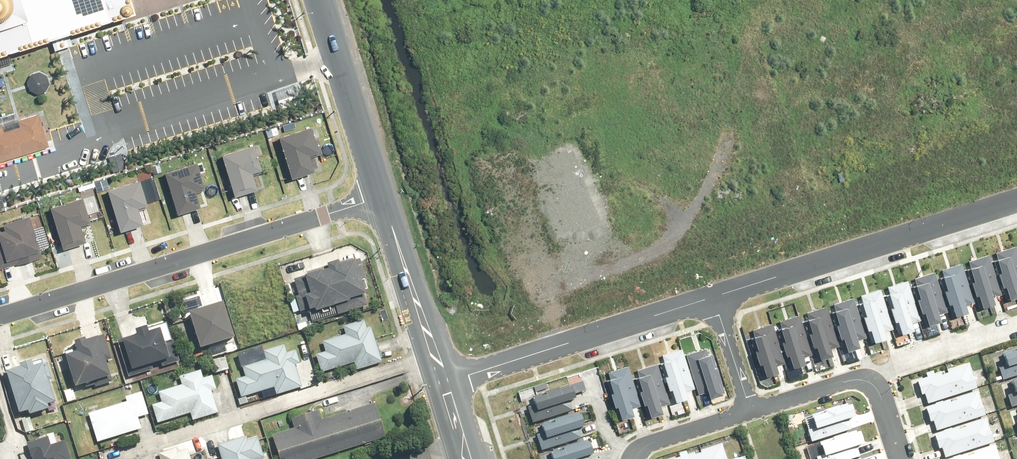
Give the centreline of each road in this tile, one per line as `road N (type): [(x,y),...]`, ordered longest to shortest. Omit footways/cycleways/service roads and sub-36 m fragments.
road 1 (residential): [(0,316),(382,197)]
road 2 (residential): [(713,296),(1016,200)]
road 3 (residential): [(441,386),(713,296)]
road 4 (secondary): [(382,197),(320,0)]
road 5 (secondary): [(441,386),(382,197)]
road 6 (residential): [(867,382),(1016,330)]
road 7 (residential): [(634,458),(647,445),(751,413)]
road 8 (residential): [(751,413),(713,296)]
road 9 (residential): [(751,413),(867,382)]

